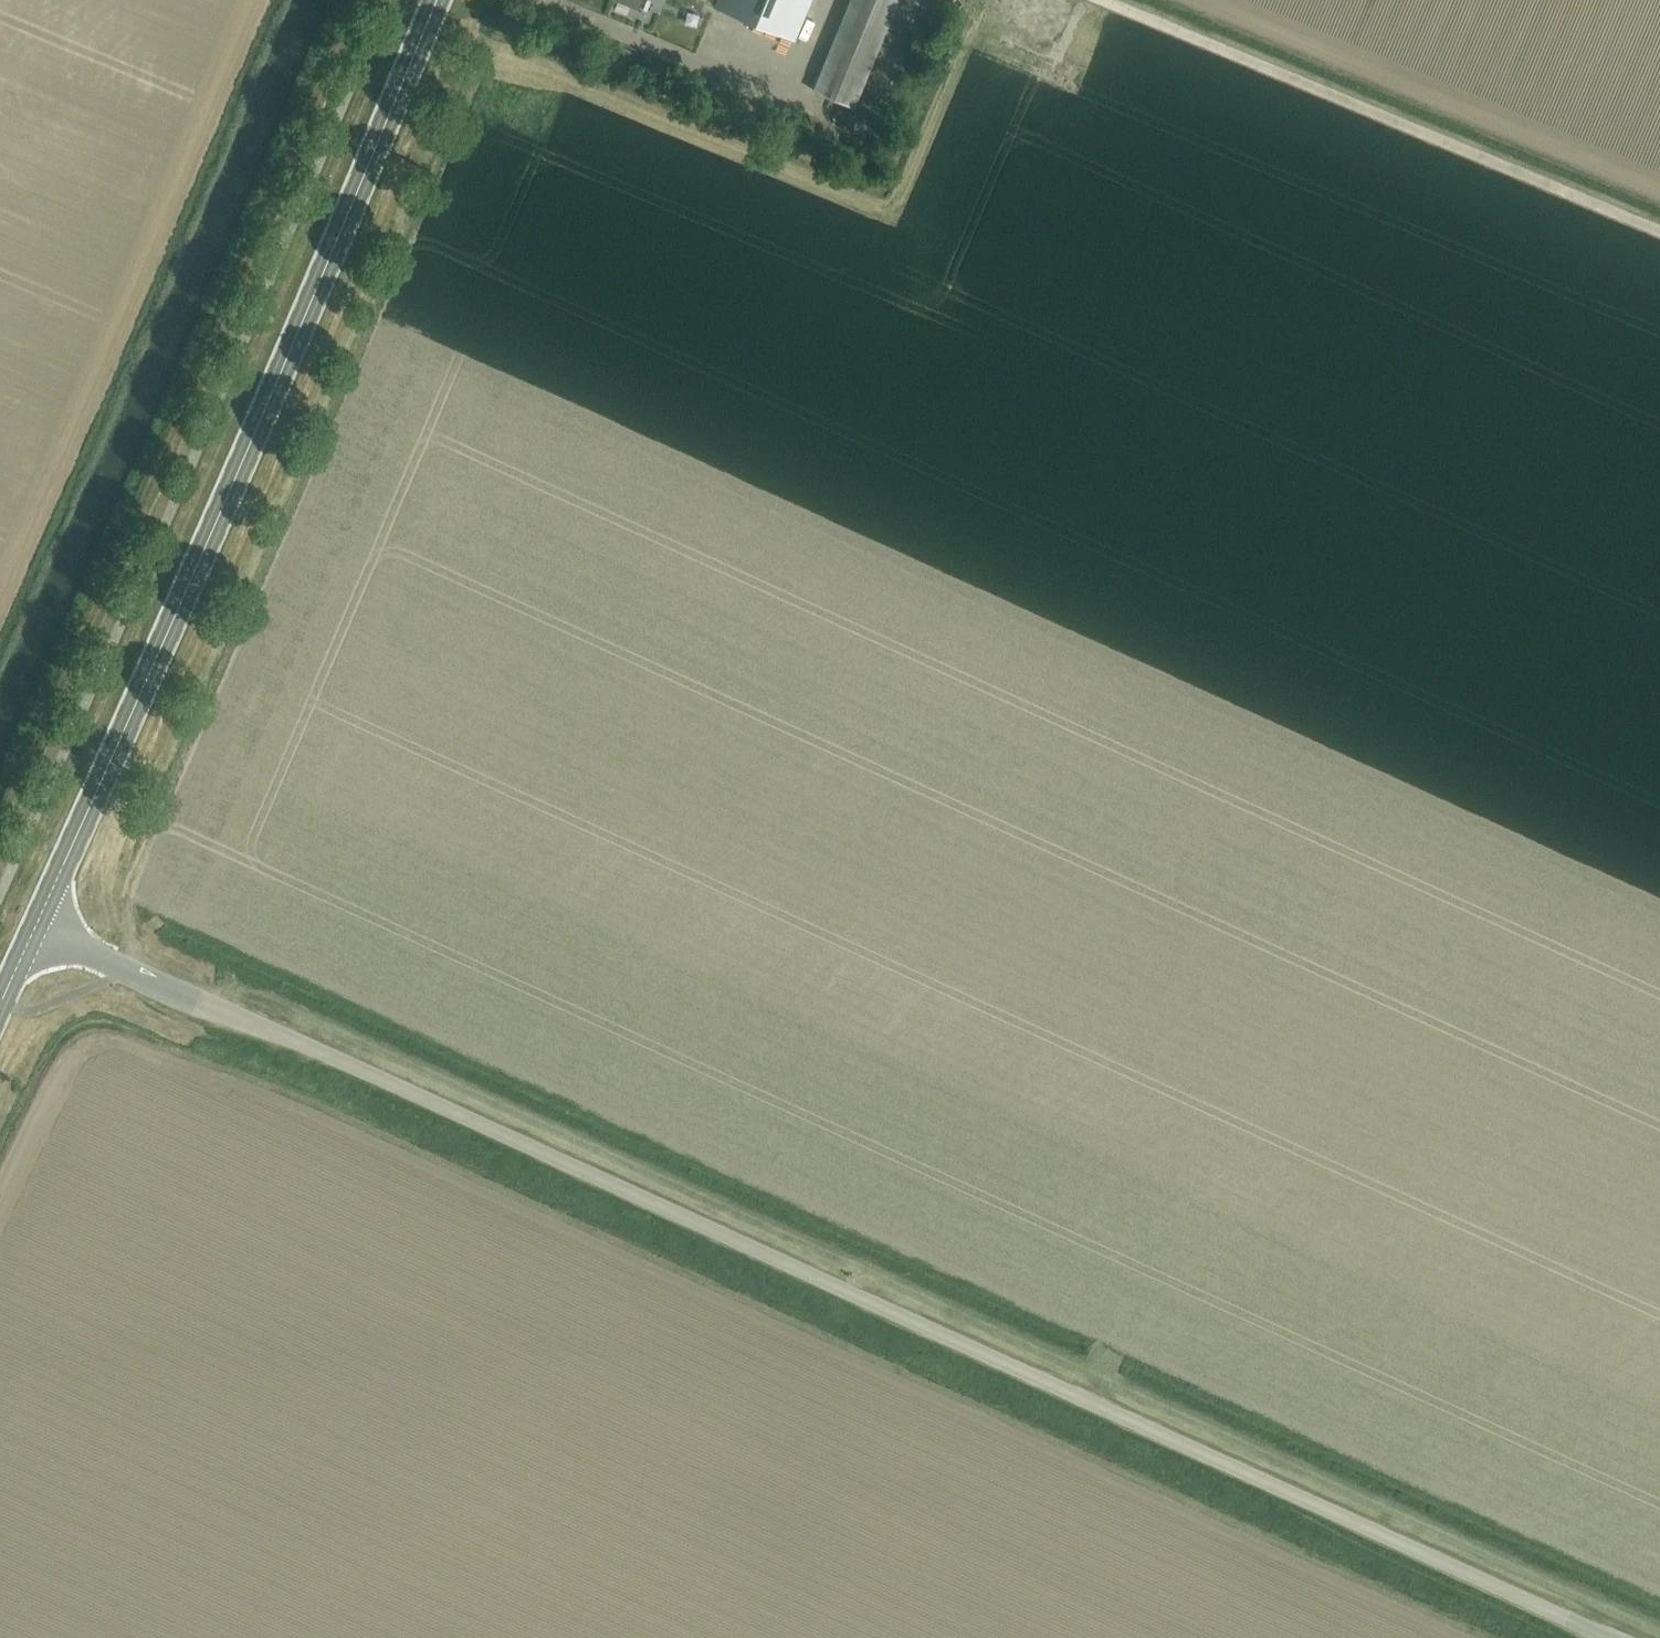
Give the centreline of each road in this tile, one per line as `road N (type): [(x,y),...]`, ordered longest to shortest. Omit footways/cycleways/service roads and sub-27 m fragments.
road 1 (unclassified): [(1608,1637),(35,929)]
road 2 (tertiary): [(35,929),(435,0)]

